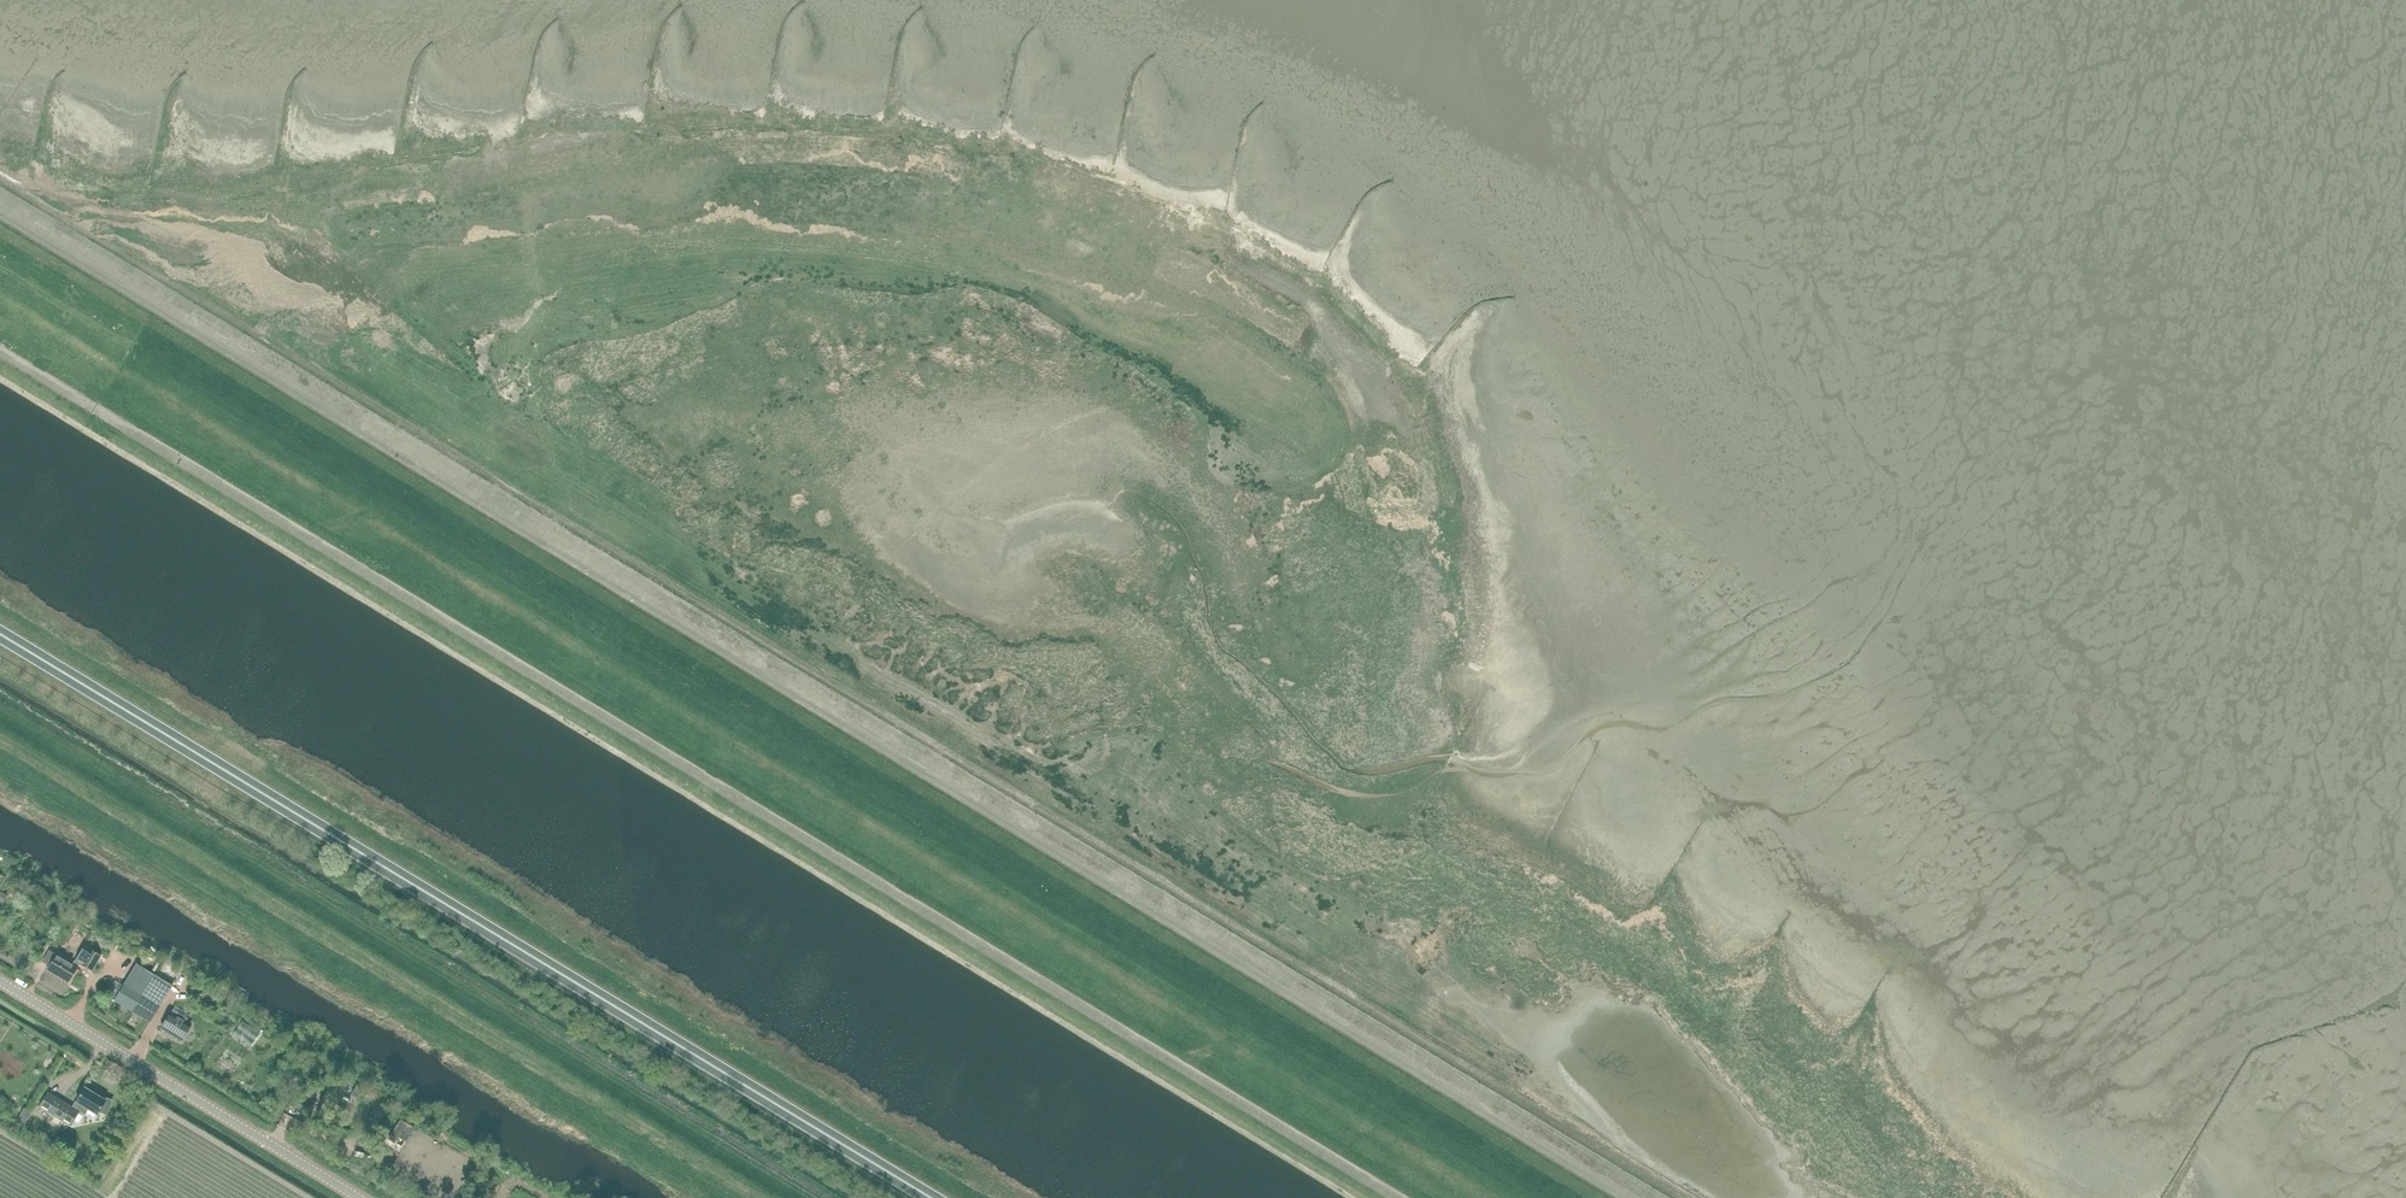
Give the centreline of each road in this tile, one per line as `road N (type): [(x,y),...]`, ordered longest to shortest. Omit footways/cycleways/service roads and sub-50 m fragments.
road 1 (primary): [(931,1197),(0,634)]
road 2 (unclassified): [(358,1197),(0,982)]

